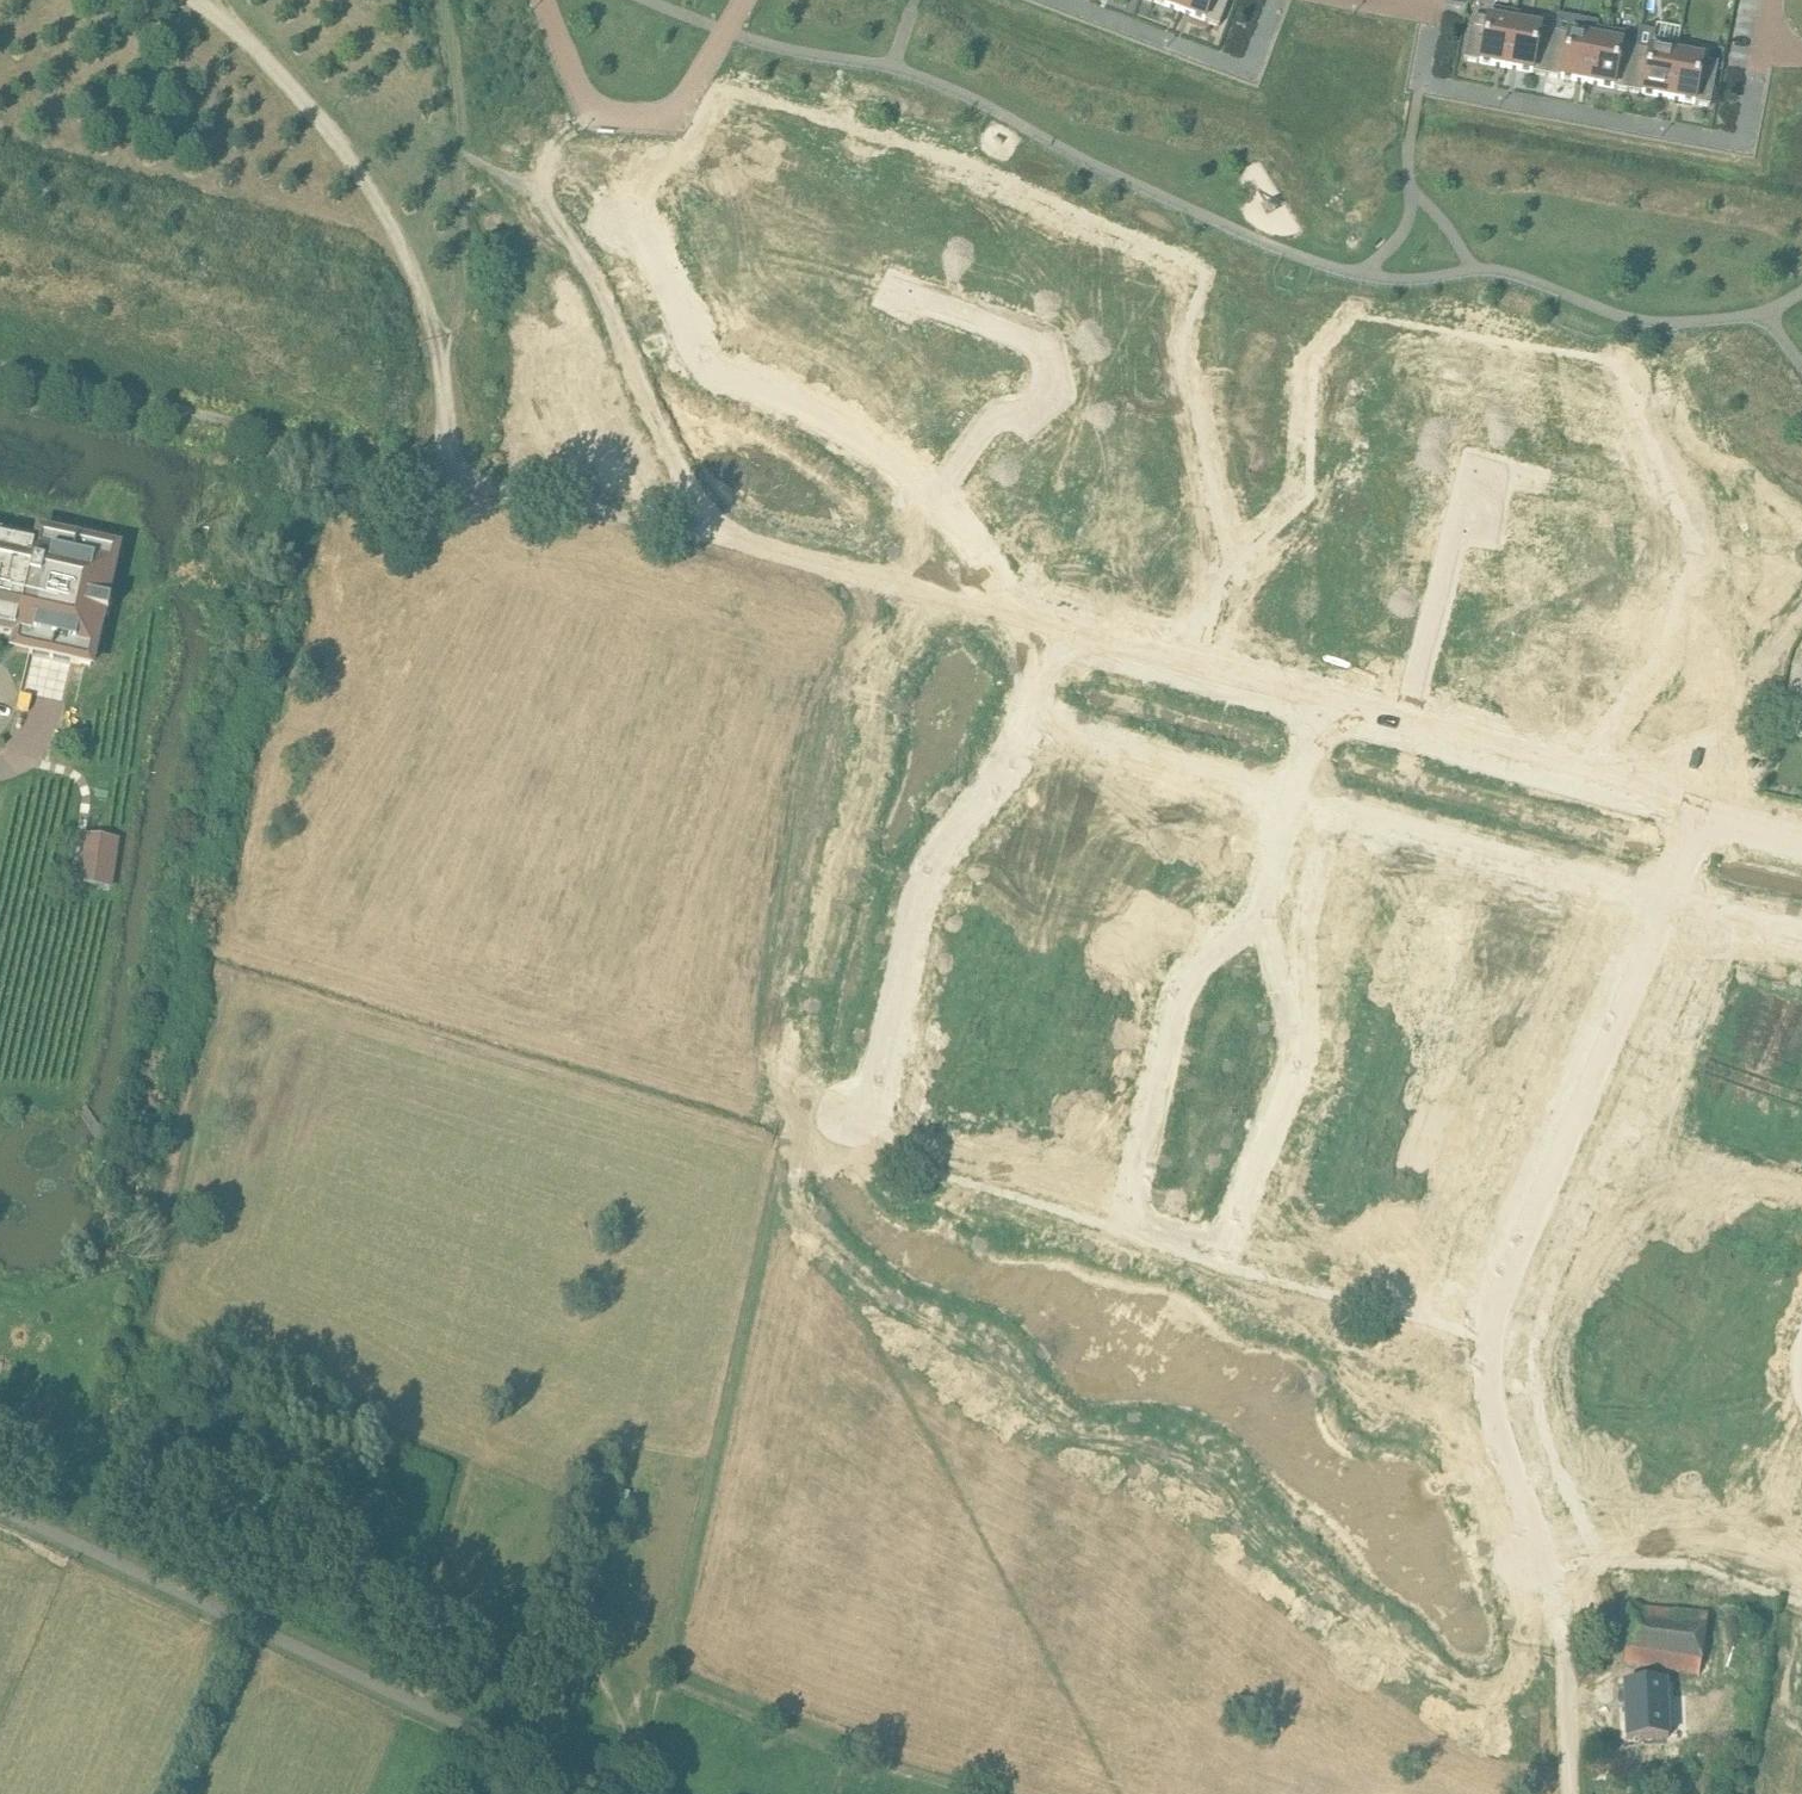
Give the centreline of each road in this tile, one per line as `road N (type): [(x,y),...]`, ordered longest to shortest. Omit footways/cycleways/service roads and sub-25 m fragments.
road 1 (residential): [(1553,1569),(1550,1520),(1504,1388),(1502,1353),(1719,800)]
road 2 (residential): [(1254,919),(1292,1078),(1229,1245),(1123,1217),(1178,992),(1204,955)]
road 3 (unclassified): [(654,1793),(0,1507)]
road 4 (unclassified): [(634,219),(718,371),(844,426),(933,494),(1016,614),(1049,627)]
road 5 (residential): [(1049,627),(1005,761),(905,914),(867,1088),(850,1121)]
road 6 (track): [(0,362),(444,477)]
road 7 (unknown): [(933,494),(995,414),(1033,410),(1049,388),(1044,340),(904,292)]
road 8 (residential): [(540,0),(583,114),(674,123),(742,0)]
road 9 (unclassified): [(1396,716),(1719,800)]
road 10 (unclassified): [(1049,627),(1311,694)]
road 11 (residential): [(1471,465),(1396,716)]
road 12 (residential): [(1311,694),(1254,919)]
road 13 (unclassified): [(1572,1793),(1569,1627),(1553,1569)]
road 14 (unclassified): [(1719,800),(1739,714),(1801,612)]

